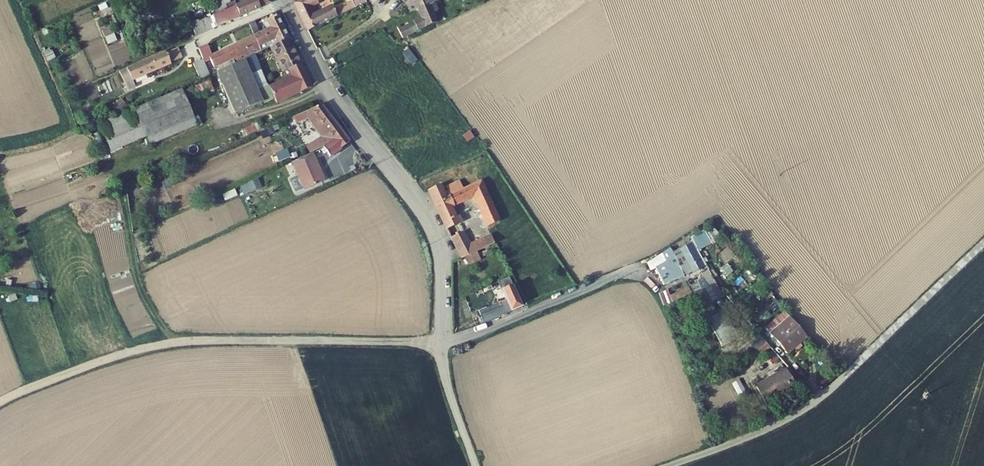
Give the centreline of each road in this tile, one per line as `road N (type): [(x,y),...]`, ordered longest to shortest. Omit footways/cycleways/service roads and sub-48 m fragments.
road 1 (track): [(0,404),(79,370),(180,342),(442,342)]
road 2 (unclassified): [(671,465),(809,406),(983,242)]
road 3 (residential): [(284,0),(324,87),(428,222),(441,265),(442,342)]
road 4 (unclassified): [(442,342),(635,269)]

